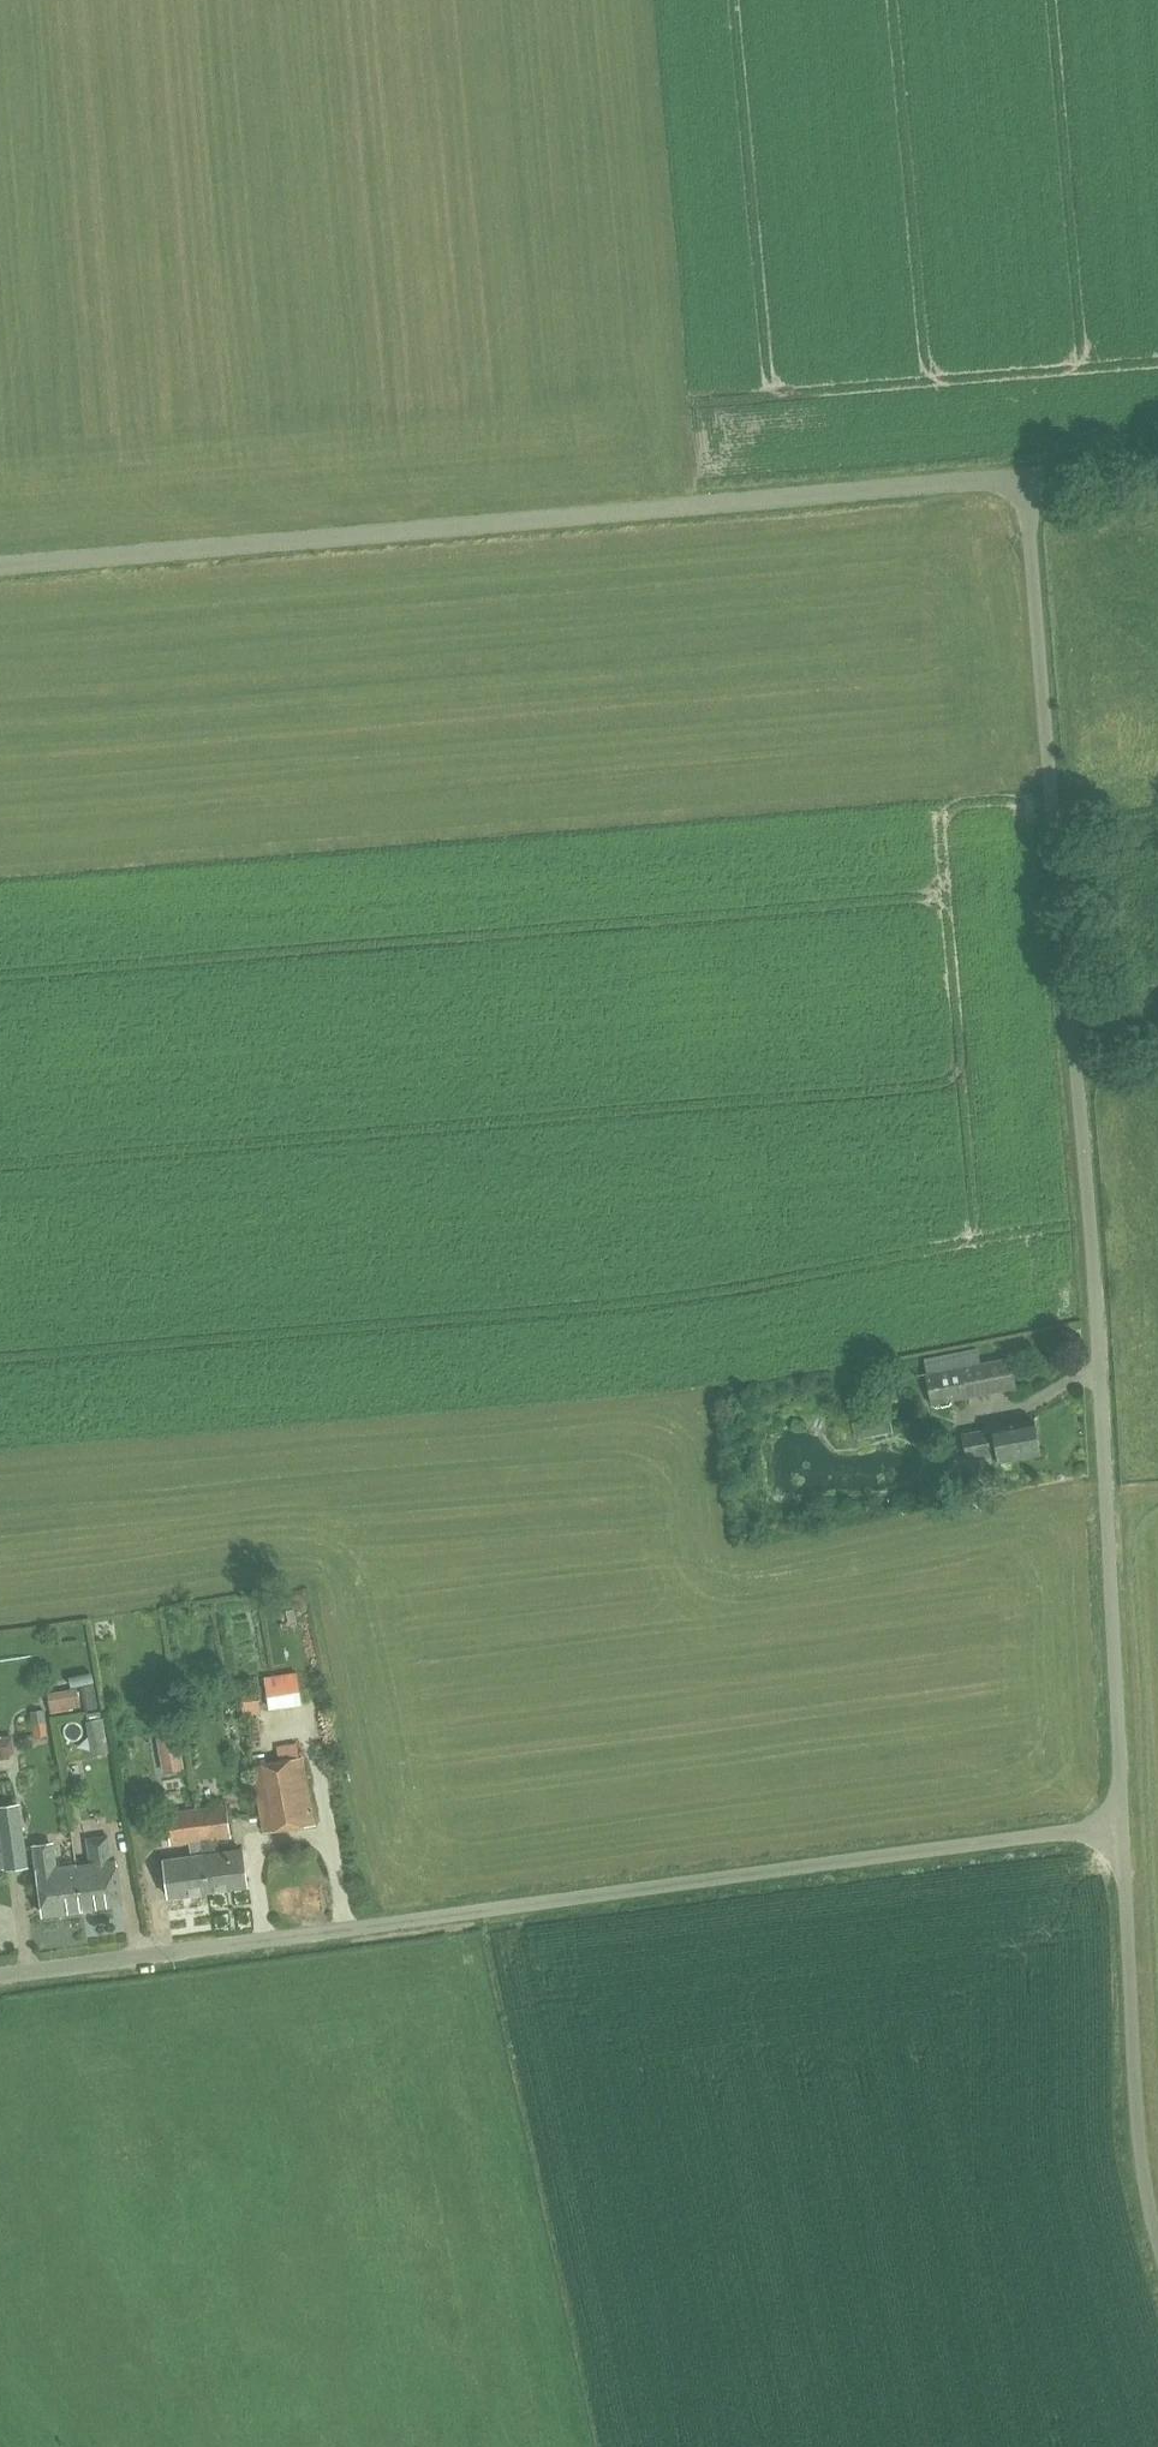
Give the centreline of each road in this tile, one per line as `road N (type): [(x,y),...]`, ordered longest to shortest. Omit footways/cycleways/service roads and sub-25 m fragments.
road 1 (unclassified): [(1121,1823),(1096,1277),(1028,478)]
road 2 (unclassified): [(0,1977),(395,1932),(1121,1823)]
road 3 (unclassified): [(0,566),(1028,478)]
road 4 (unclassified): [(1157,2274),(1143,2214),(1121,1823)]
road 5 (unclassified): [(1028,478),(1157,466)]

